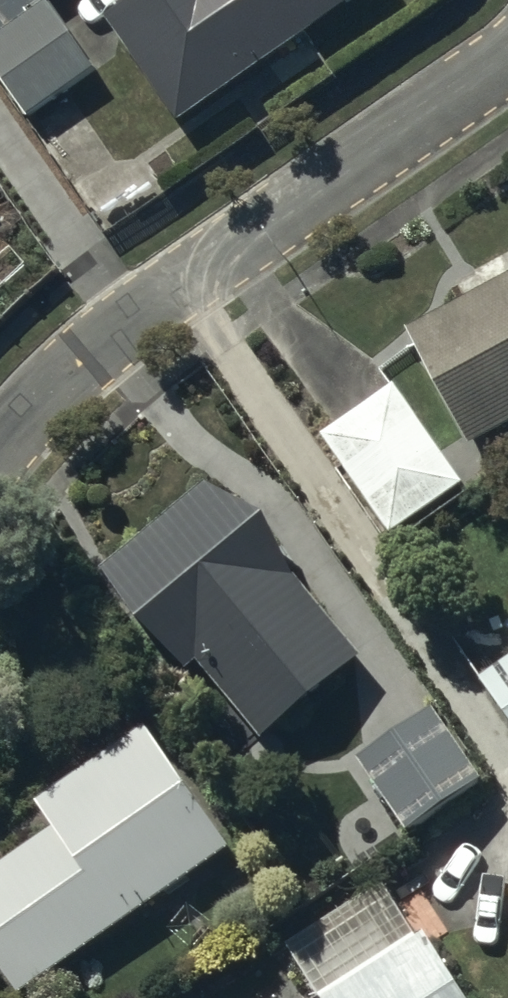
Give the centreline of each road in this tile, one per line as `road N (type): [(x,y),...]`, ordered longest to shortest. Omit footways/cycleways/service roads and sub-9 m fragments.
road 1 (residential): [(507,57),(80,370),(0,458)]

